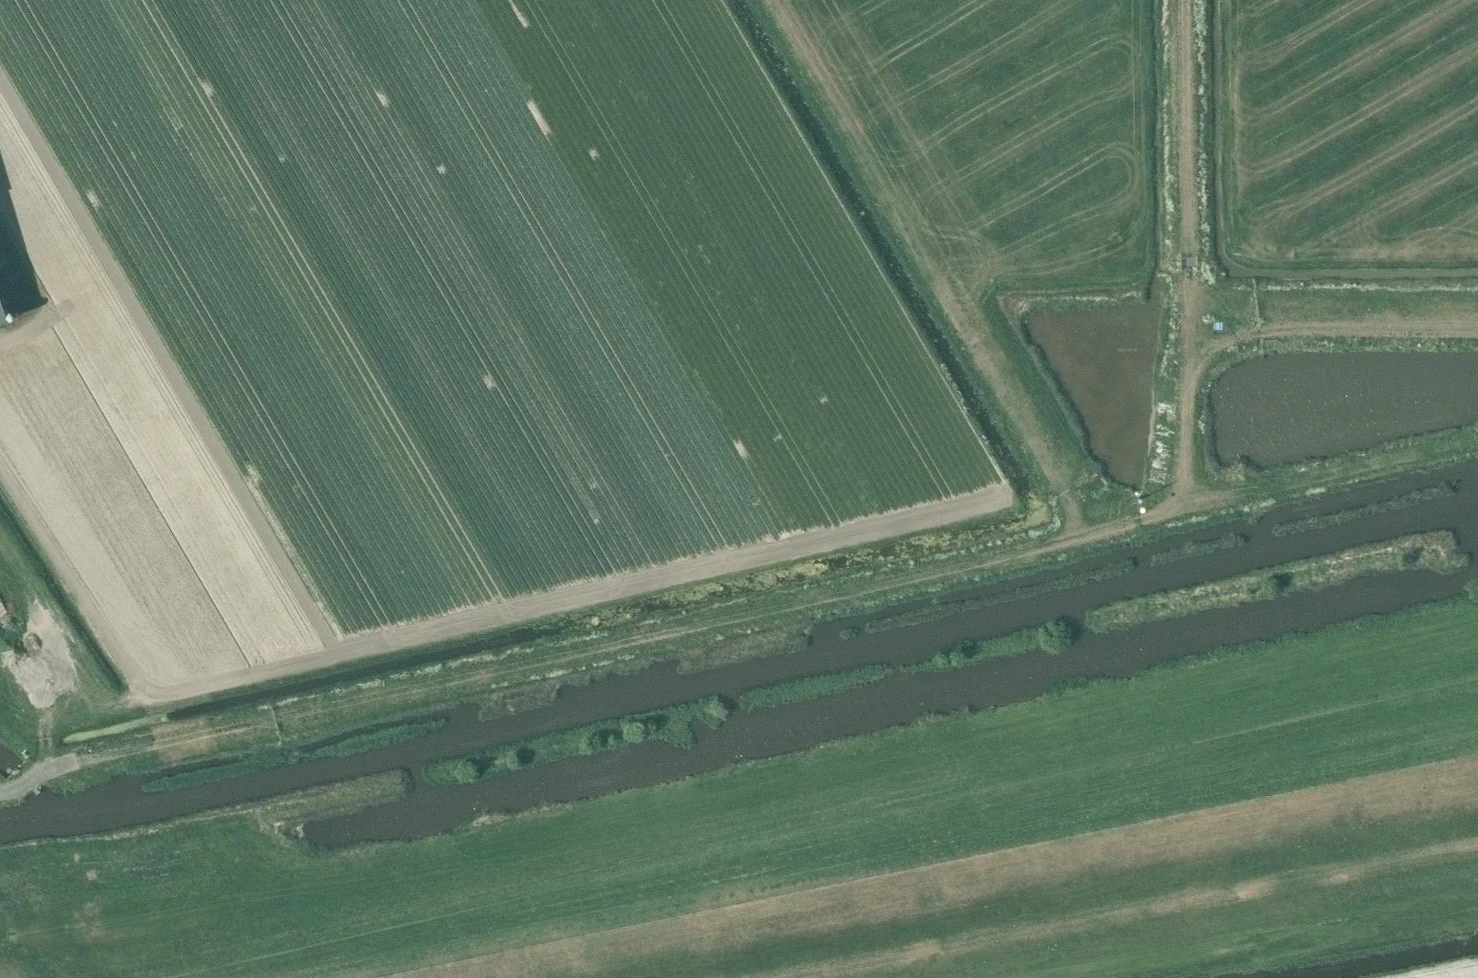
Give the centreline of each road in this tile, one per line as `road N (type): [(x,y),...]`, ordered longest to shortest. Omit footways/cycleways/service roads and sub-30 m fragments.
road 1 (track): [(0,792),(73,759),(1111,531),(1181,502),(1183,0)]

